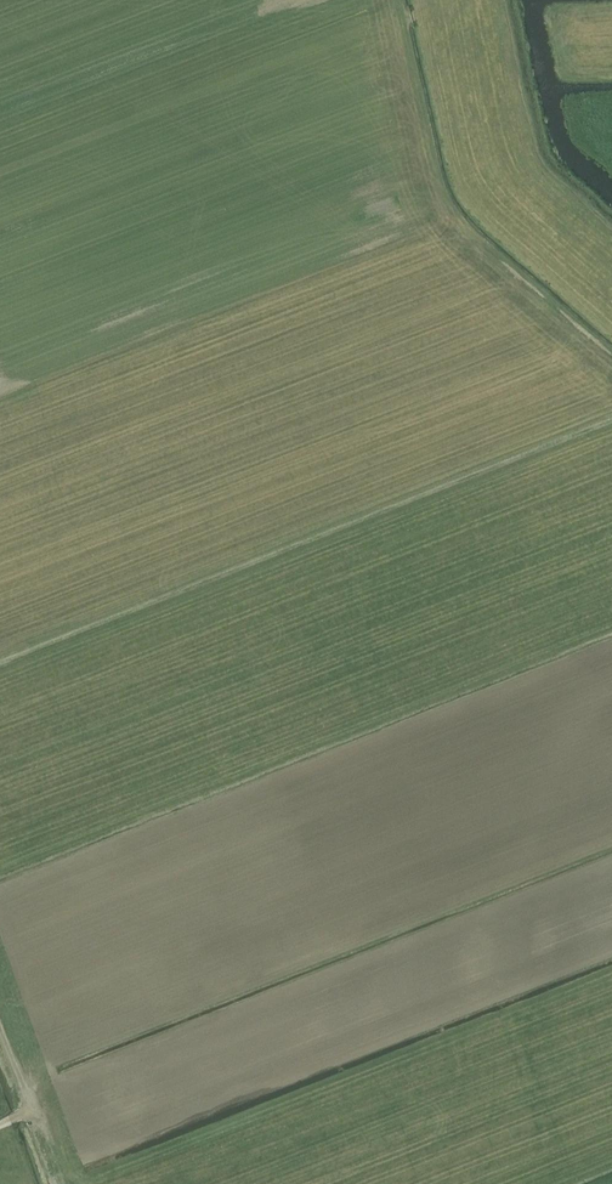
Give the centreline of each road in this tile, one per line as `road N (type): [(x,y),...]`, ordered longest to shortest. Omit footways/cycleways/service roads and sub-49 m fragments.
road 1 (track): [(0,173),(388,21),(444,8)]
road 2 (track): [(0,1124),(29,1112),(31,1099),(0,1021)]

